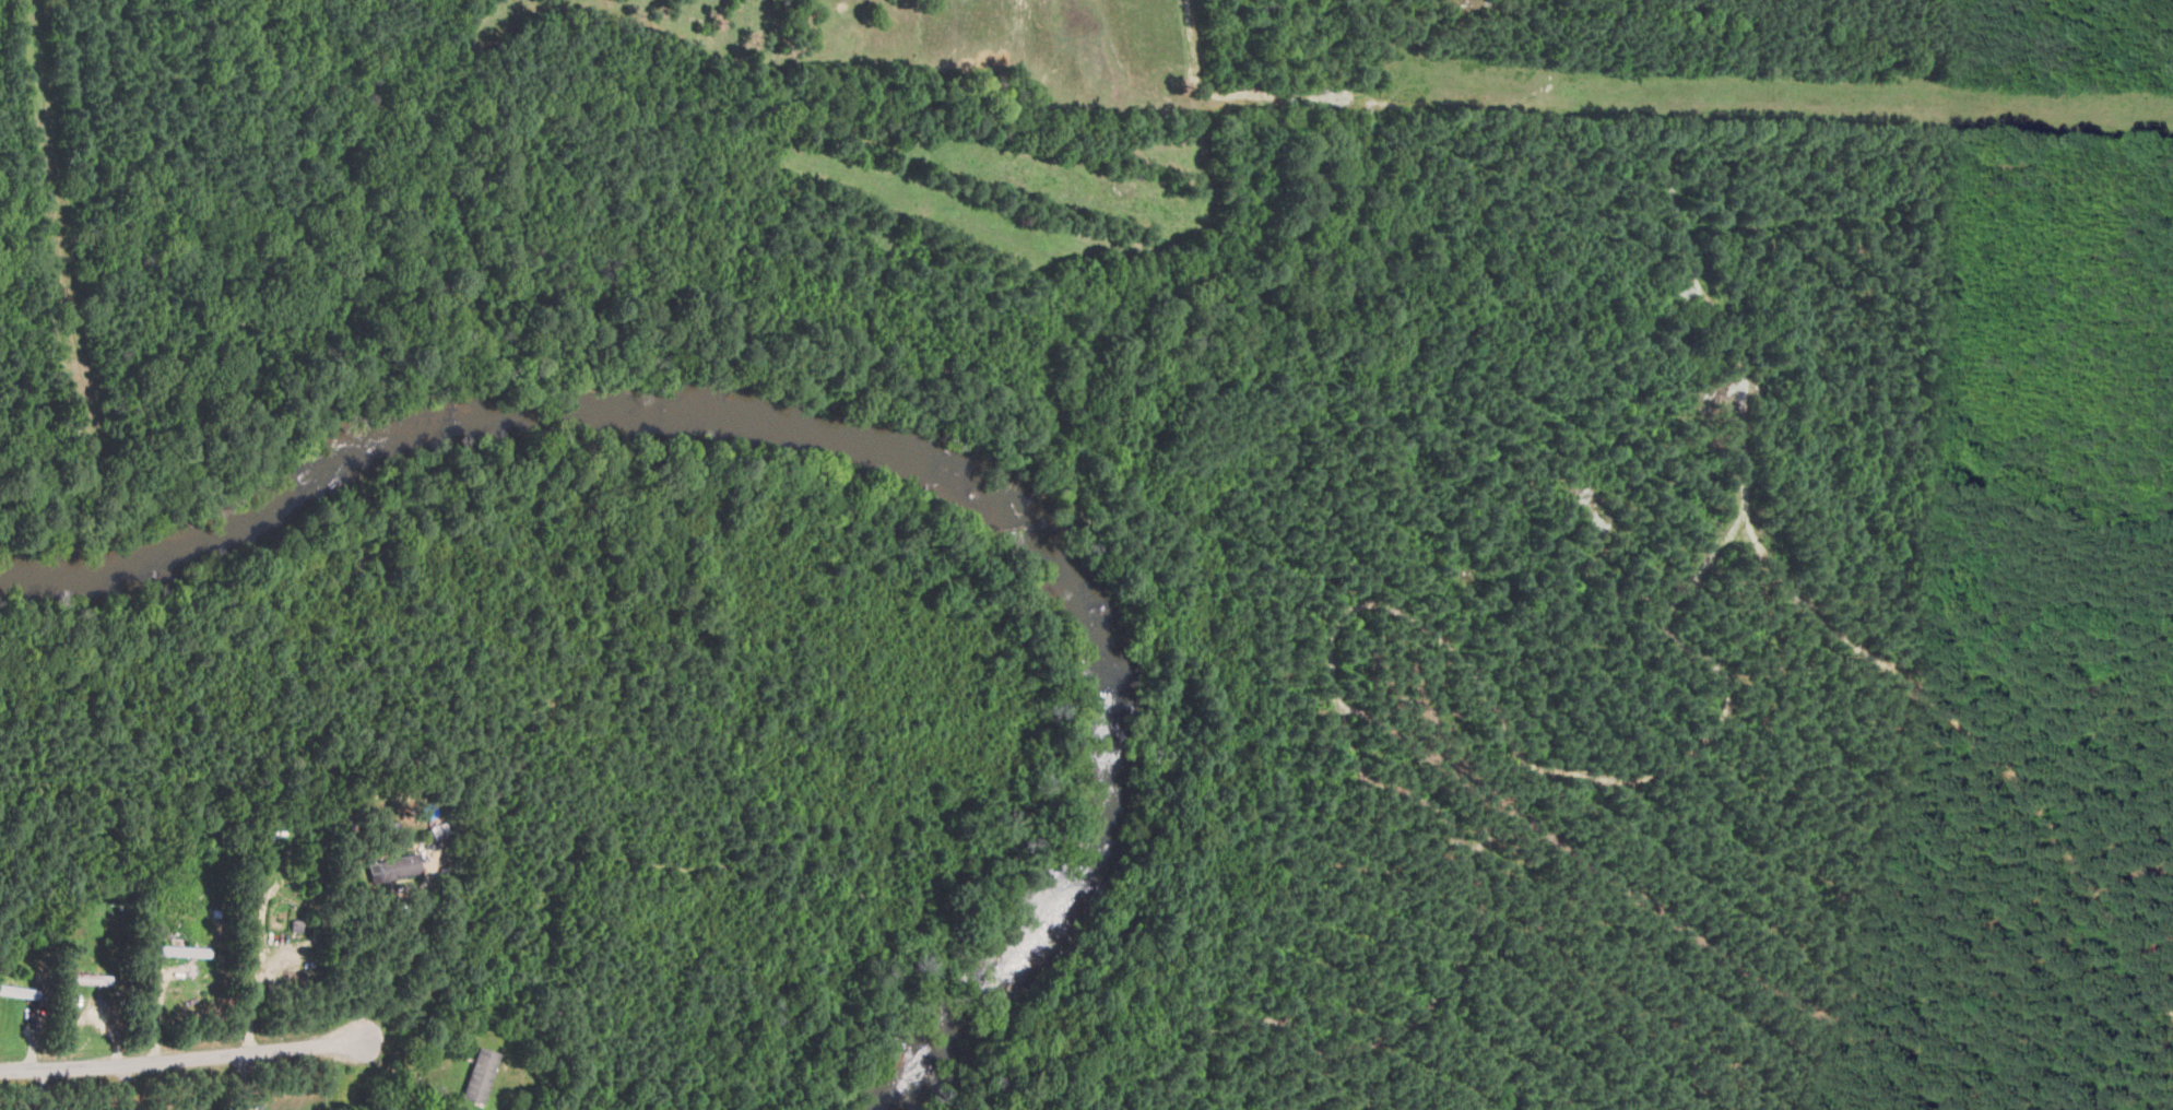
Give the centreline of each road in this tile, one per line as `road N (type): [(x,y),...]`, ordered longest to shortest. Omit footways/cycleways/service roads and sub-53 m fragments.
road 1 (residential): [(0,1072),(367,1043)]

